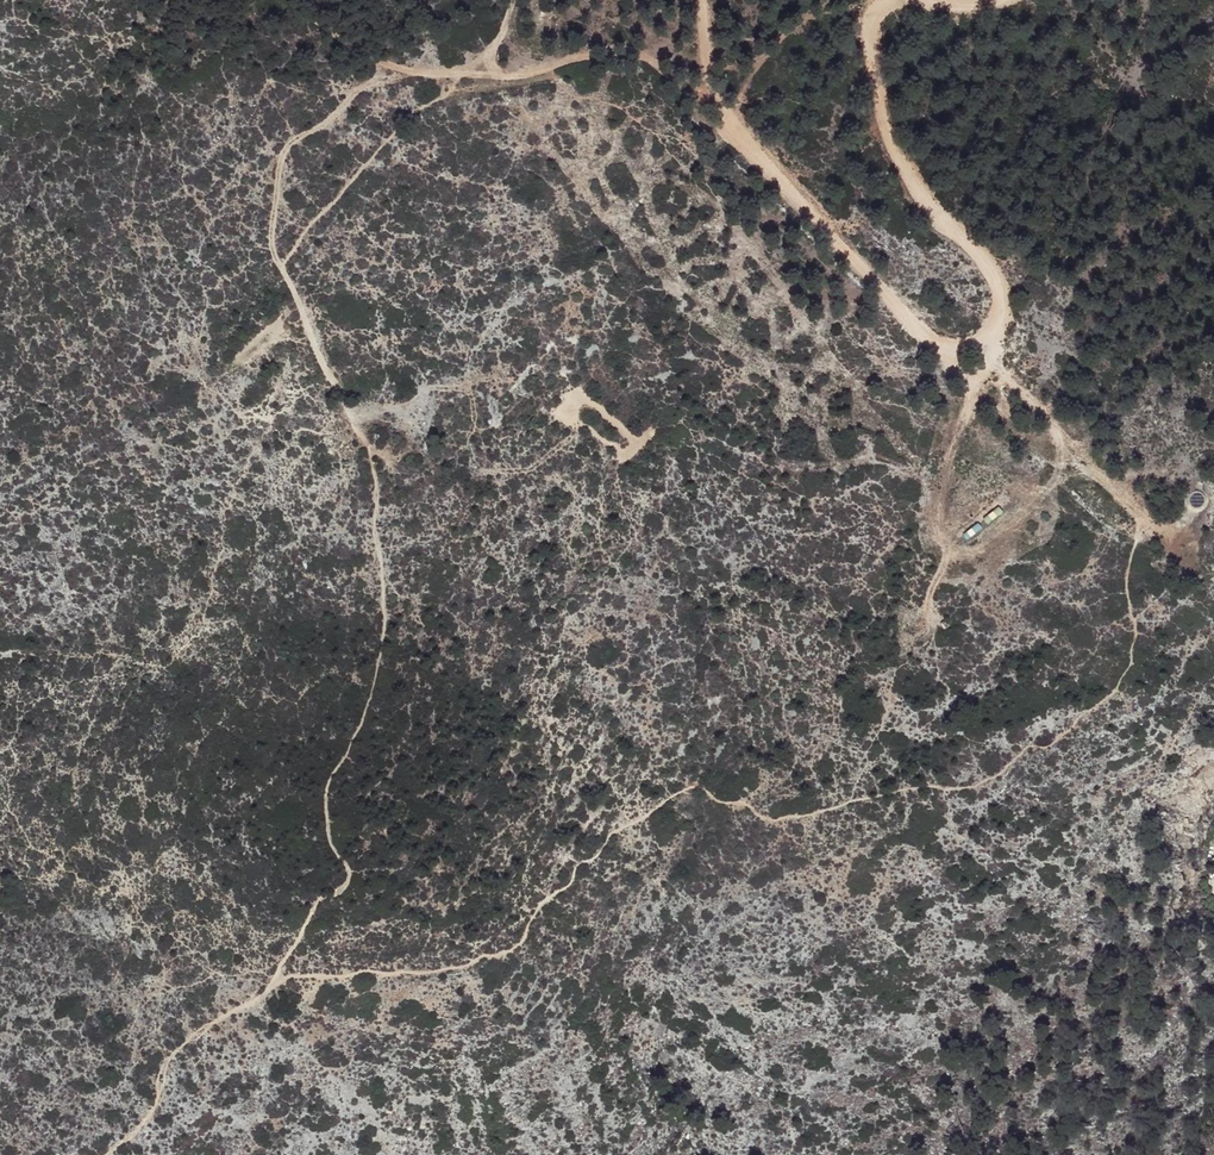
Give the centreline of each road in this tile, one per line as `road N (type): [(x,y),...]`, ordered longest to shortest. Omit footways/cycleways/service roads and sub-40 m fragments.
road 1 (track): [(999,0),(880,8),(871,41),(892,146),(917,189),(1000,289),(992,339),(955,346),(932,337),(878,287),(712,96),(701,0)]

